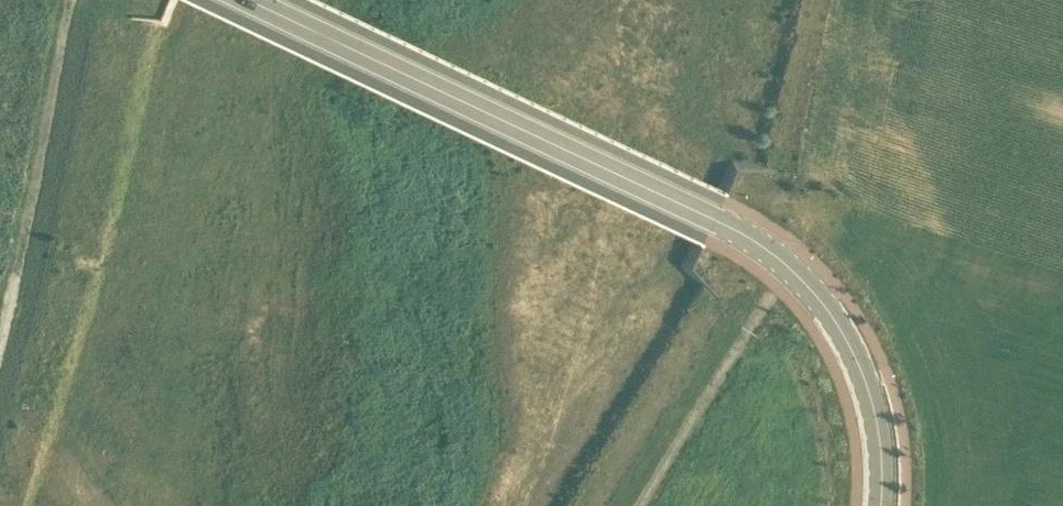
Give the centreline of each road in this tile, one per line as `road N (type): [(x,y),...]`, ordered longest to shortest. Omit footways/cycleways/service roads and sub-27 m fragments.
road 1 (tertiary): [(245,0),(713,220)]
road 2 (track): [(0,349),(71,0)]
road 3 (tertiary): [(880,505),(878,430),(840,330),(783,263),(713,220)]
road 4 (track): [(783,263),(635,505)]

